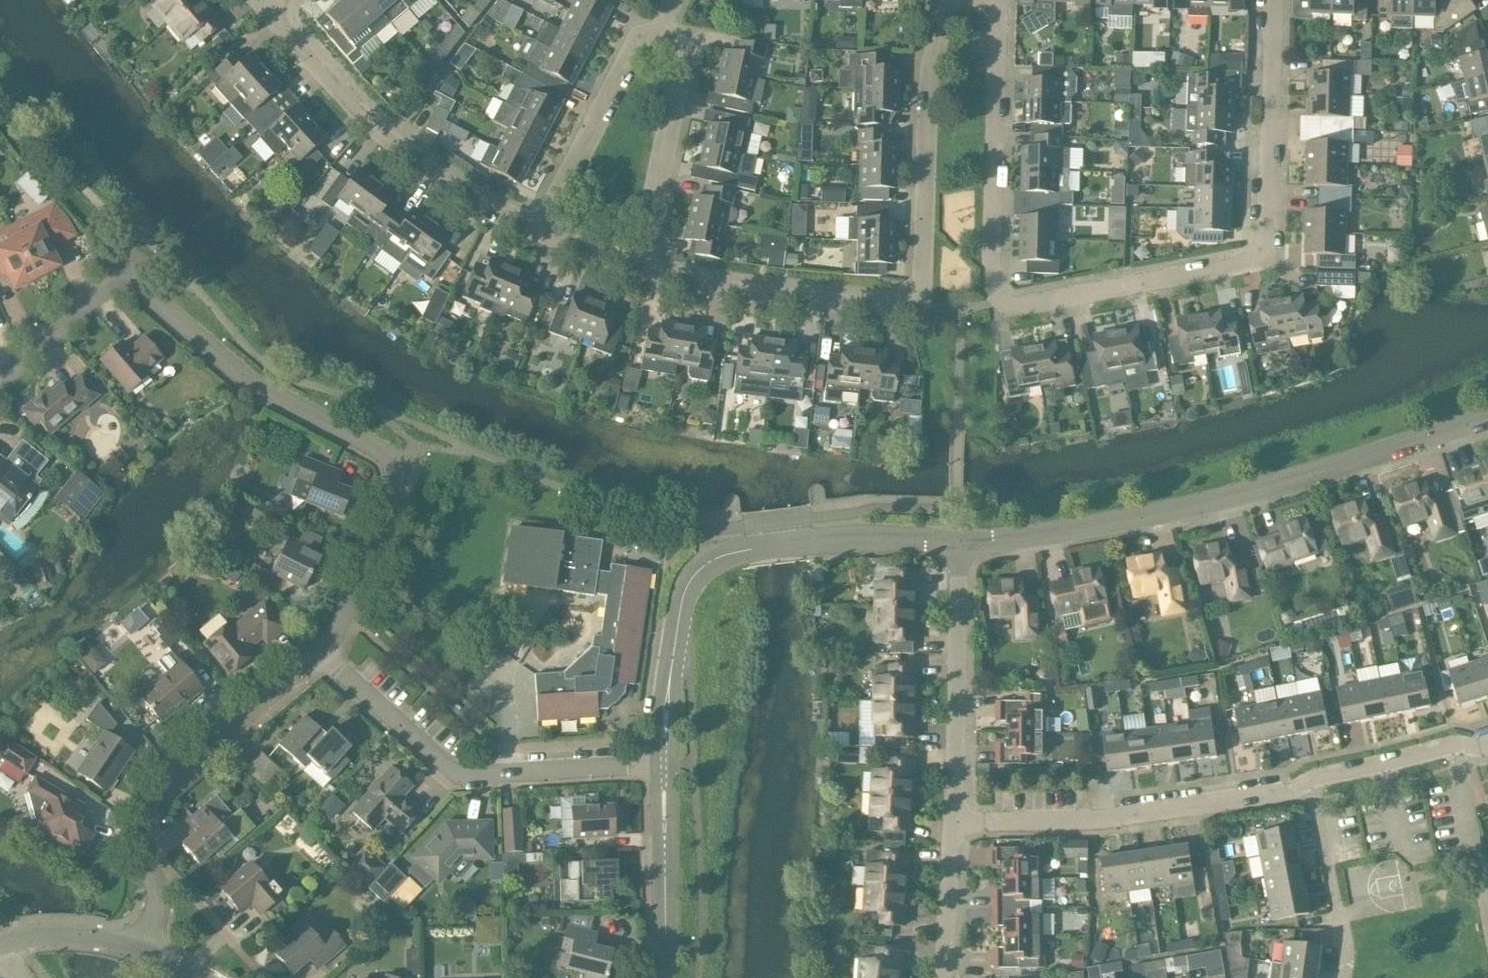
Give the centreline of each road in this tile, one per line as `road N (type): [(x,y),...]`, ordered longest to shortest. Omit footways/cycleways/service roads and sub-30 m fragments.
road 1 (residential): [(1275,0),(1264,250),(1244,263),(1012,307),(992,283),(996,25),(984,0)]
road 2 (residential): [(322,649),(334,638),(393,485),(395,465),(384,452),(245,379),(131,284),(103,289),(0,380)]
road 3 (residential): [(643,270),(732,289),(916,303),(928,79),(941,0)]
road 4 (residential): [(959,543),(1066,532),(1226,500),(1487,416)]
road 5 (residential): [(664,763),(465,775),(322,649)]
road 6 (residential): [(144,947),(157,902),(143,844),(152,795),(322,649)]
road 7 (residential): [(955,821),(1119,817),(1285,792),(1311,777)]
road 8 (residential): [(267,8),(393,141),(474,201),(536,232)]
road 9 (residential): [(814,541),(729,553),(690,581),(664,763)]
road 10 (residential): [(955,821),(959,543)]
road 11 (residential): [(643,270),(686,67),(681,49),(660,32)]
road 12 (residential): [(660,32),(629,47),(536,232)]
road 13 (residential): [(664,763),(666,938),(659,977)]
road 14 (residential): [(944,977),(955,821)]
road 15 (residential): [(1311,777),(1464,747)]
road 16 (residential): [(814,541),(959,543)]
road 17 (residential): [(1480,877),(1459,780),(1464,747)]

